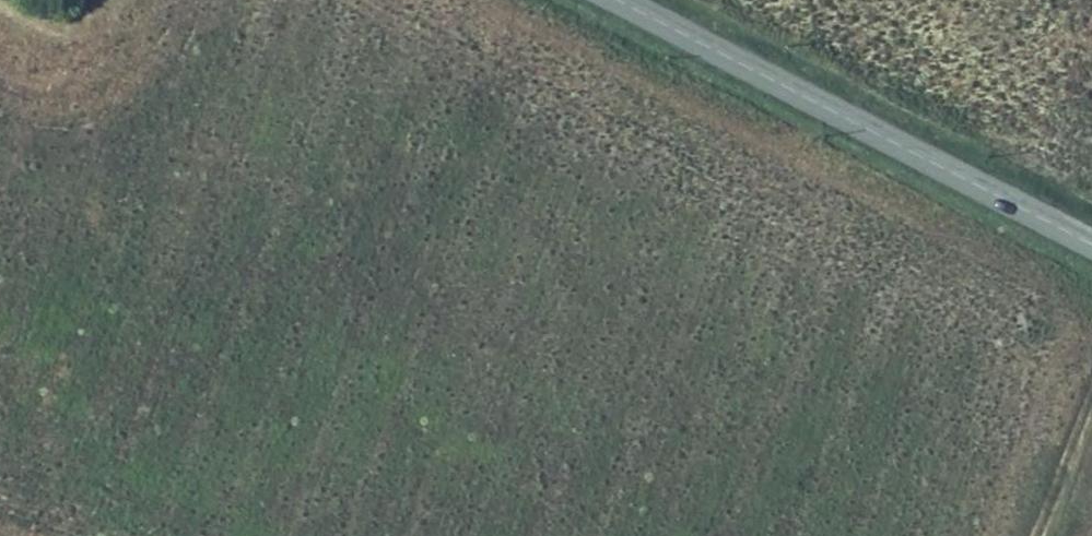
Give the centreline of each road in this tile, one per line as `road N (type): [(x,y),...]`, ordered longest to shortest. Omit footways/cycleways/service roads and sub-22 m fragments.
road 1 (tertiary): [(1091,244),(615,0)]
road 2 (track): [(1034,535),(1091,390)]

